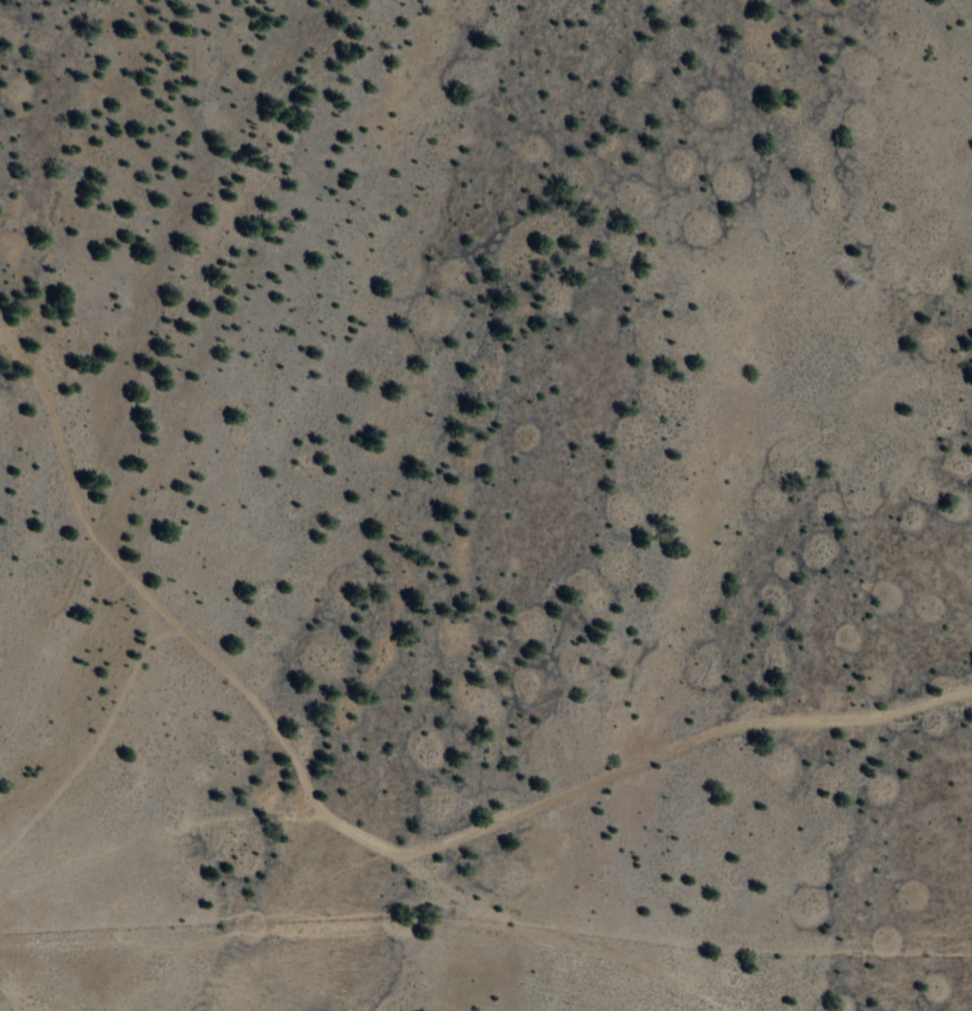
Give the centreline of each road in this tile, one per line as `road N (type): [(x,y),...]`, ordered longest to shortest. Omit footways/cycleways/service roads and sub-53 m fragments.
road 1 (track): [(0,314),(51,397),(77,496),(116,570),(261,708),(320,808),(370,844),(416,856),(443,853),(738,732),(876,722),(971,696)]

